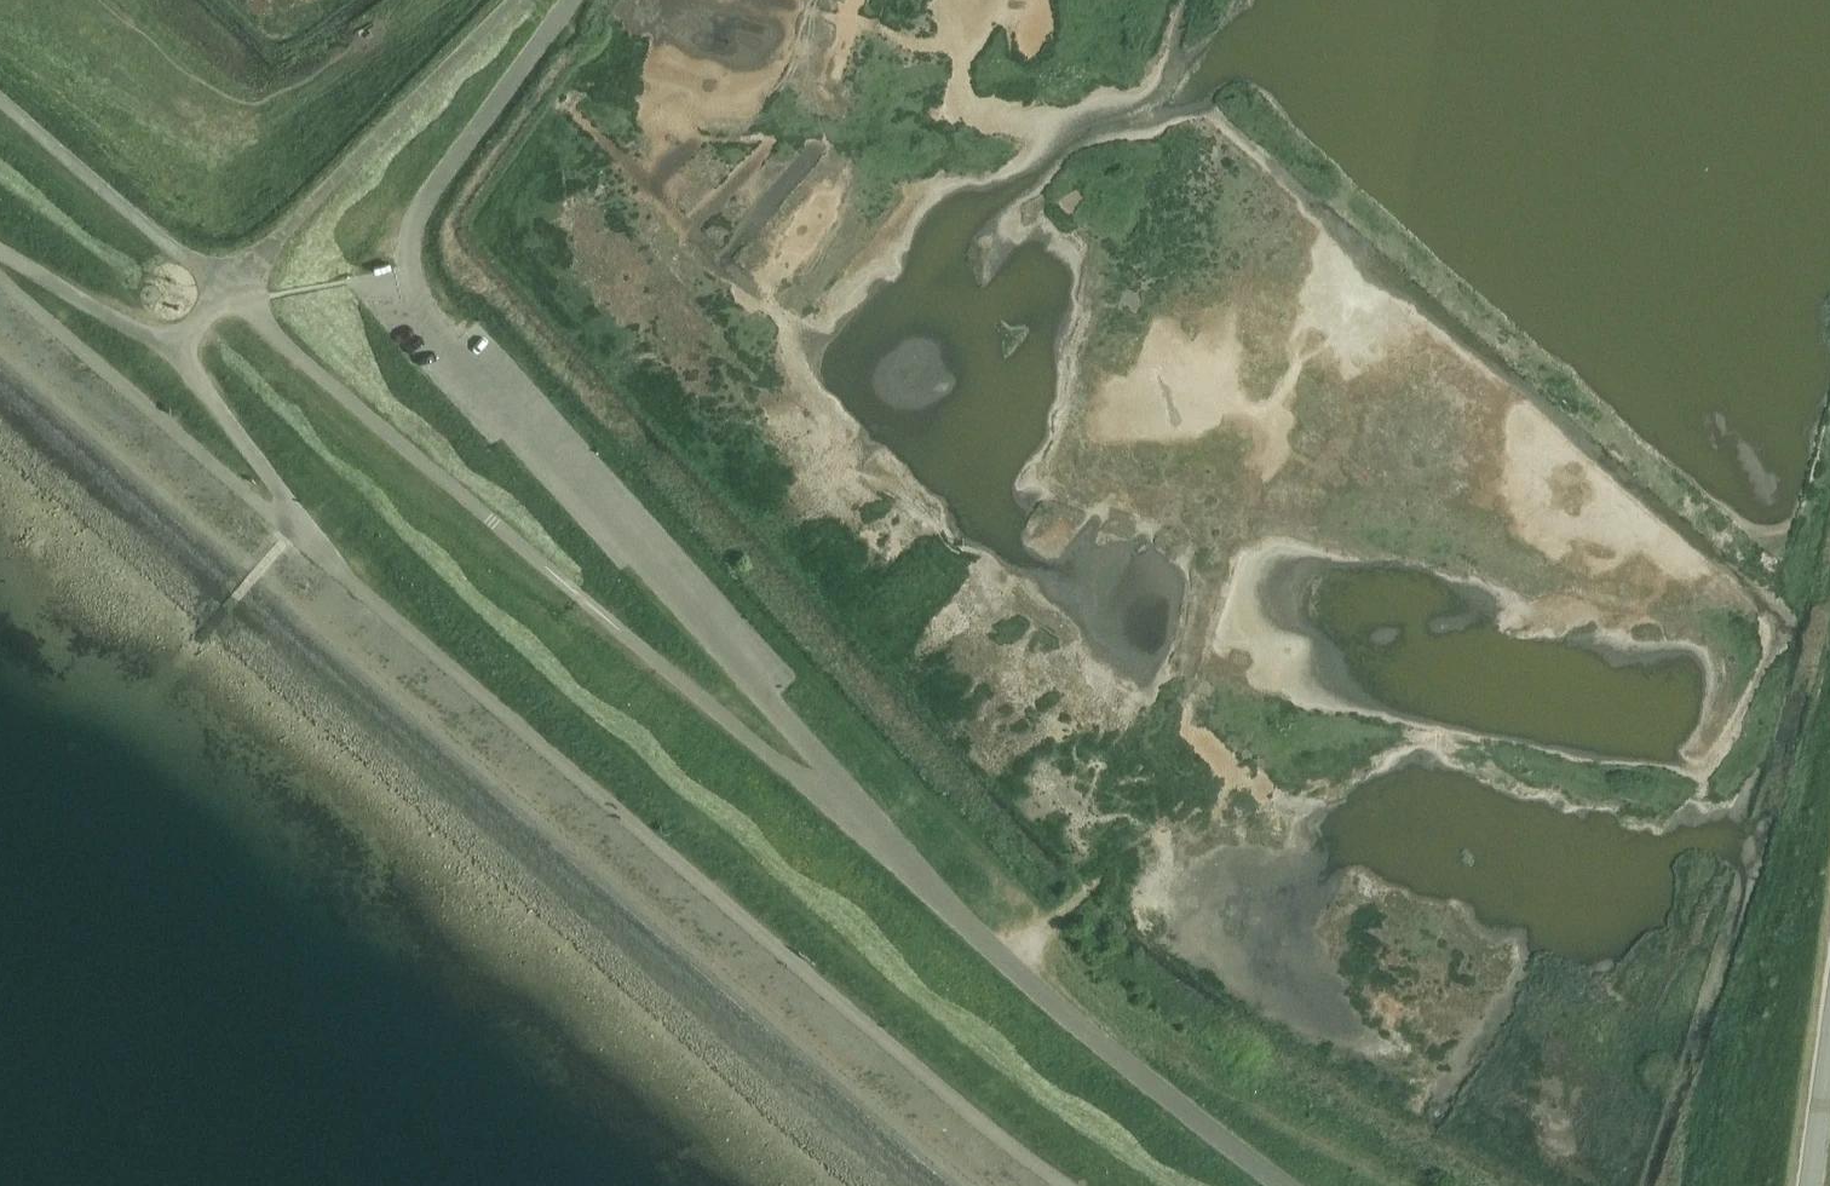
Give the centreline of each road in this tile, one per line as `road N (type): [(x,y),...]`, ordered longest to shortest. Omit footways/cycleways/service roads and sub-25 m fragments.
road 1 (unclassified): [(1288,1185),(1034,988),(454,351),(418,296),(410,268),(422,209),(570,0)]
road 2 (unclassified): [(1809,1185),(1829,1044)]

